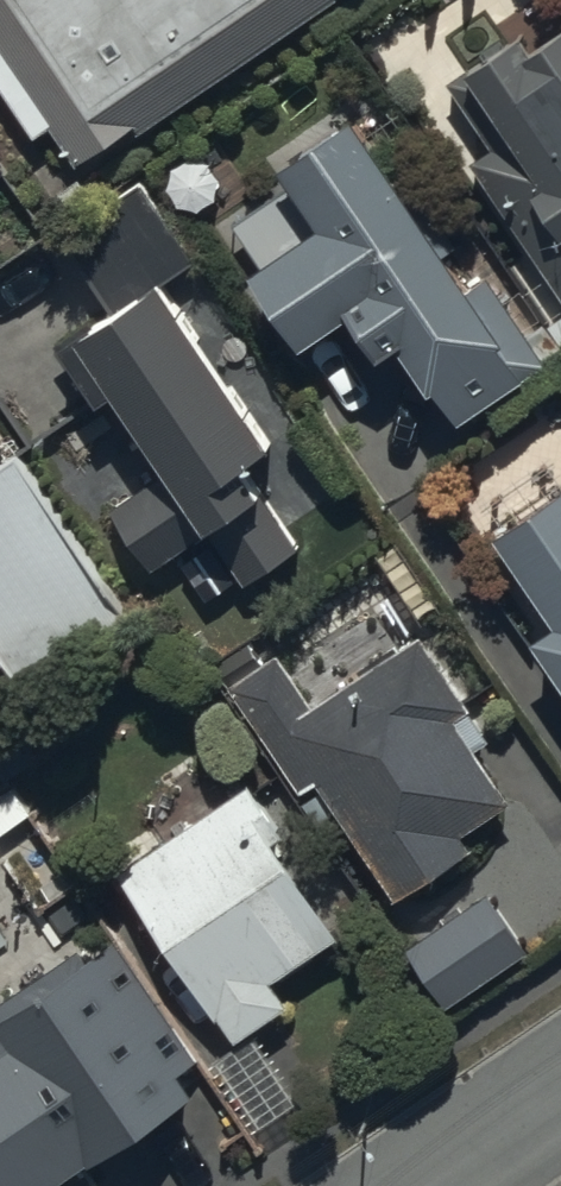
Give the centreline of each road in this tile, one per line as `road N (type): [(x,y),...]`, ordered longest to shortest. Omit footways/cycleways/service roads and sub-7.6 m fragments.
road 1 (residential): [(560,1093),(424,1185)]

